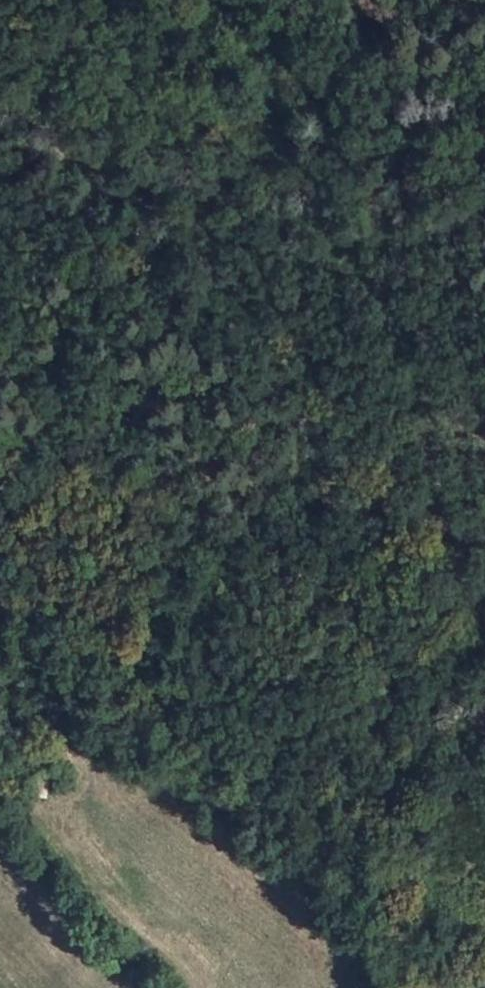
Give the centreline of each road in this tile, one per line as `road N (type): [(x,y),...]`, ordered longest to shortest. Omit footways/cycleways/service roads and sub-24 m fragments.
road 1 (track): [(0,91),(160,206),(288,330),(484,593)]
road 2 (track): [(484,929),(431,907),(304,827),(0,690)]
road 3 (track): [(292,0),(430,138),(484,175)]

